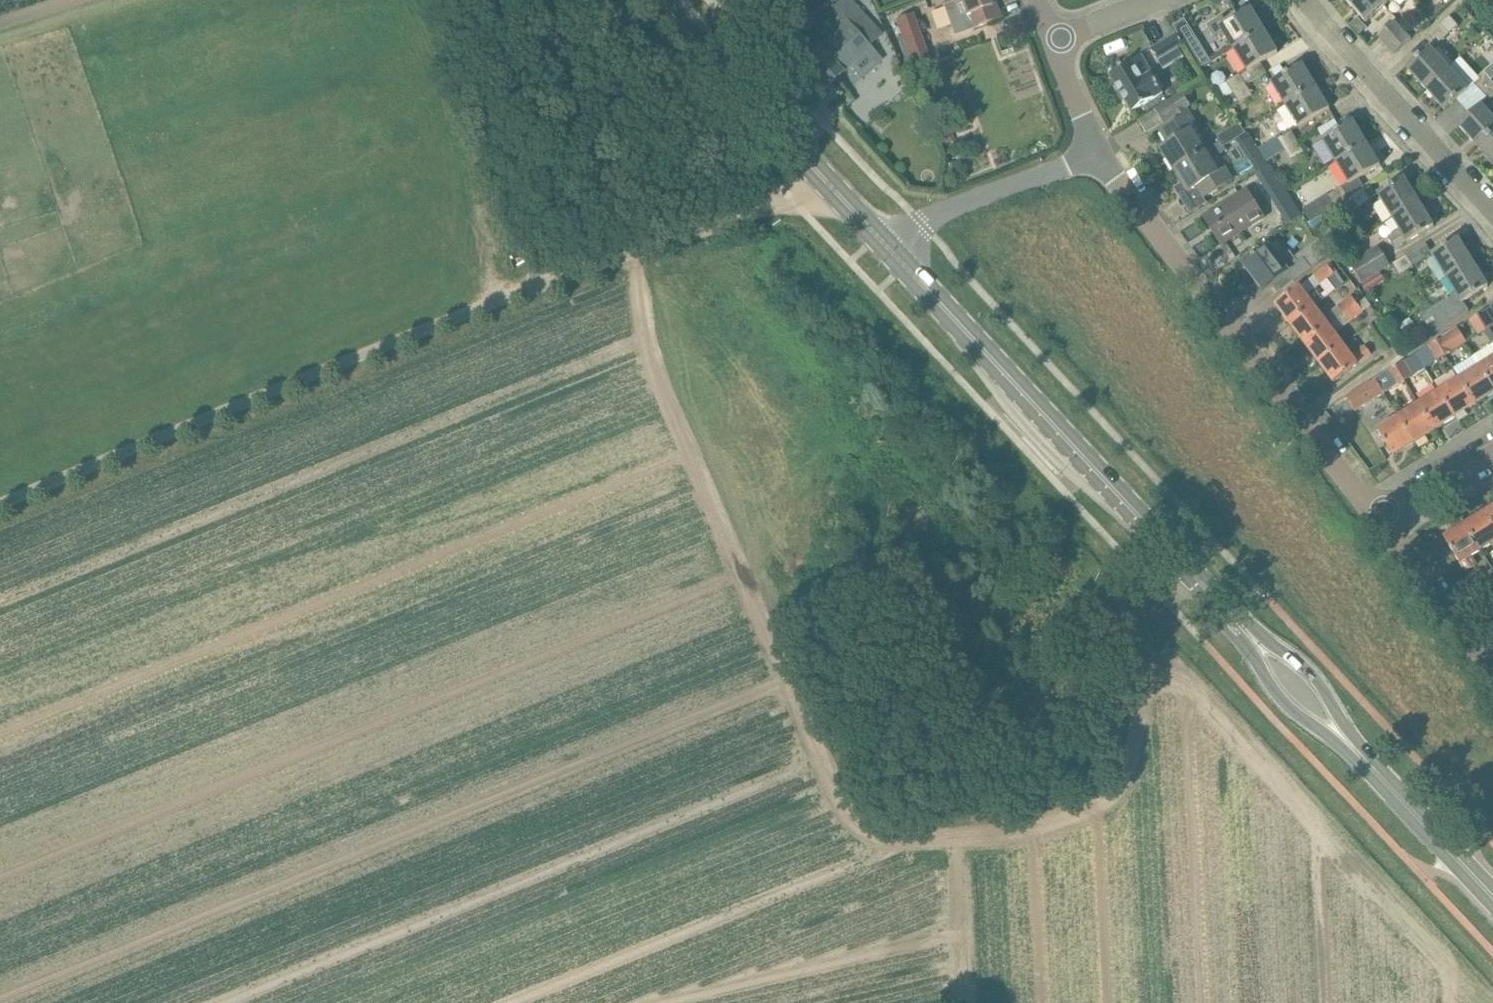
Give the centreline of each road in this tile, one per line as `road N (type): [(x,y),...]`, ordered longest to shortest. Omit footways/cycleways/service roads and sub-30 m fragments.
road 1 (primary): [(1249,633),(881,240)]
road 2 (residential): [(1379,516),(1100,154)]
road 3 (primary): [(881,240),(660,0)]
road 4 (residential): [(1492,209),(1305,0)]
road 5 (primary): [(1492,897),(1348,741)]
road 6 (residential): [(1492,662),(1379,516)]
road 7 (unclassified): [(881,240),(1047,173)]
road 8 (primary): [(1249,633),(1286,704),(1348,741)]
road 9 (primary): [(1348,741),(1331,699),(1305,668),(1249,633)]
road 10 (residential): [(1379,516),(1492,454)]
road 11 (residential): [(1100,154),(1052,40)]

